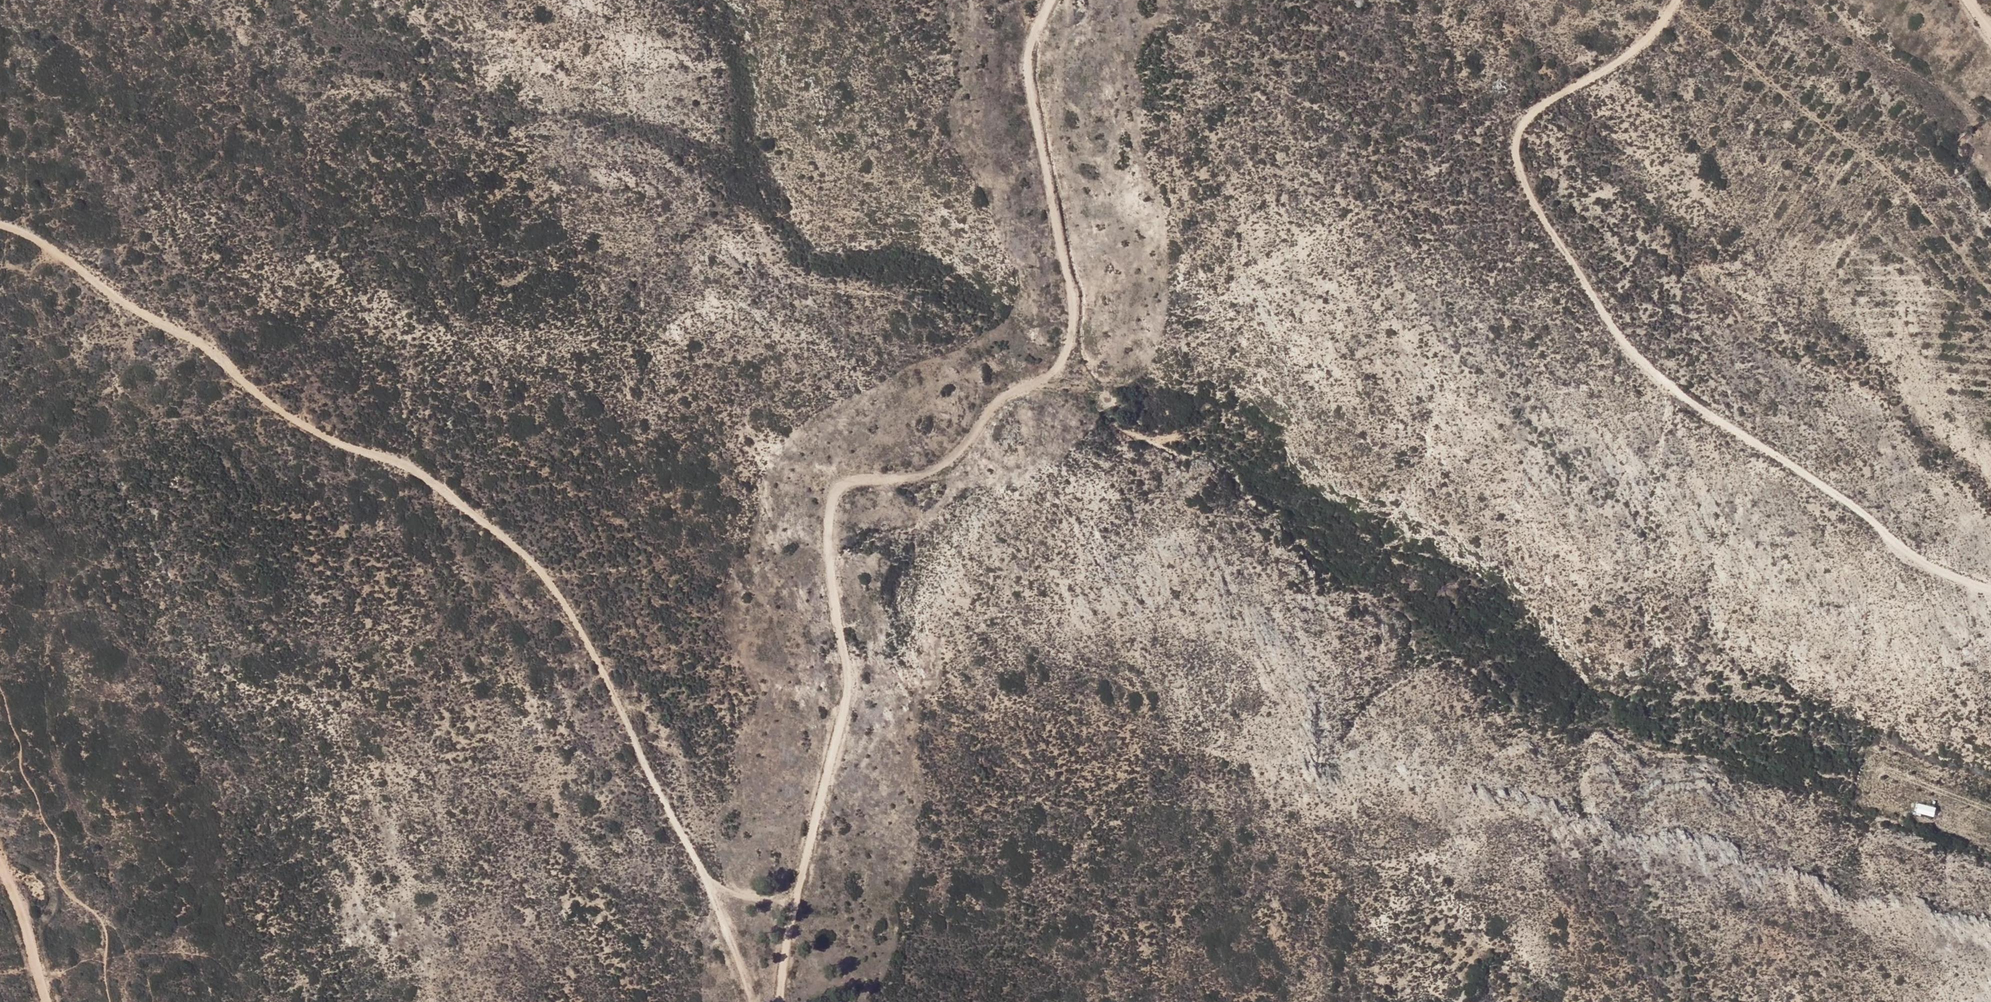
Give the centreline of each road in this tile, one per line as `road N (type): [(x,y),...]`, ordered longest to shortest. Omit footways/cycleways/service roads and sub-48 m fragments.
road 1 (track): [(792,1001),(852,718),(857,671),(840,622),(838,579),(847,494),(909,485),(952,467),(1000,414),(1056,374),(1078,320),(1035,75),(1060,0)]
road 2 (track): [(0,227),(127,304),(211,343),(267,400),(347,449),(416,463),(555,580),(607,661),(722,898),(757,1001)]
road 3 (track): [(1990,586),(1912,561),(1868,509),(1668,383),(1617,336),(1548,226),(1511,149),(1511,119),(1656,27),(1676,0)]
road 4 (track): [(0,868),(22,905),(45,1001)]

